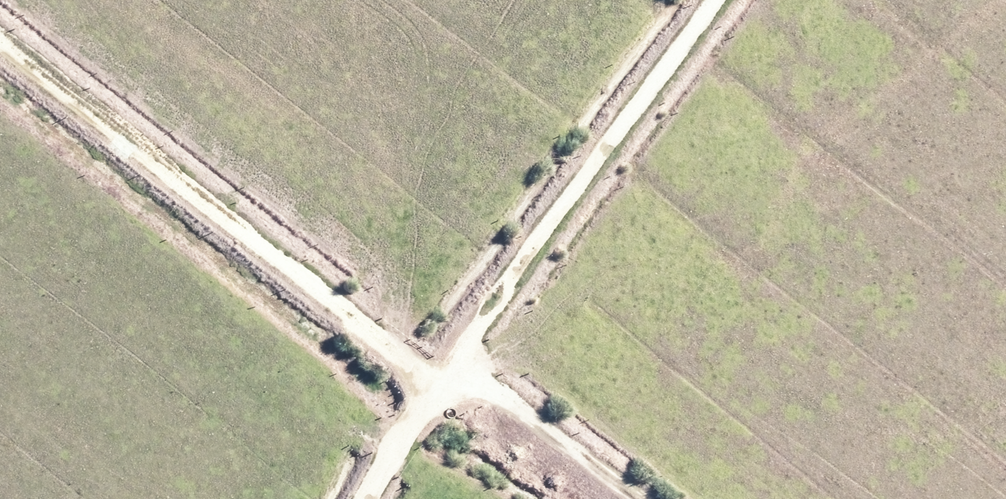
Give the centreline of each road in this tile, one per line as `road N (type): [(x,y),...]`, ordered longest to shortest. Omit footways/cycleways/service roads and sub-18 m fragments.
road 1 (track): [(645,498),(521,402),(389,350),(0,46)]
road 2 (track): [(385,498),(451,376),(725,0)]

